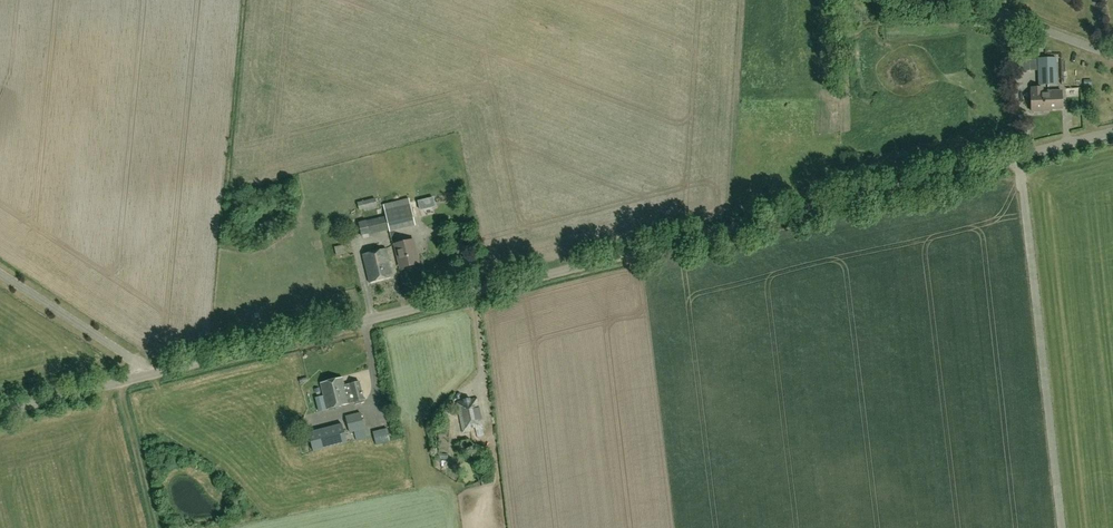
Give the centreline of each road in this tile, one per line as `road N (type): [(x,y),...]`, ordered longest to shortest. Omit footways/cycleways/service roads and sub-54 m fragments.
road 1 (unclassified): [(0,413),(1112,134)]
road 2 (unclassified): [(1112,58),(956,0)]

